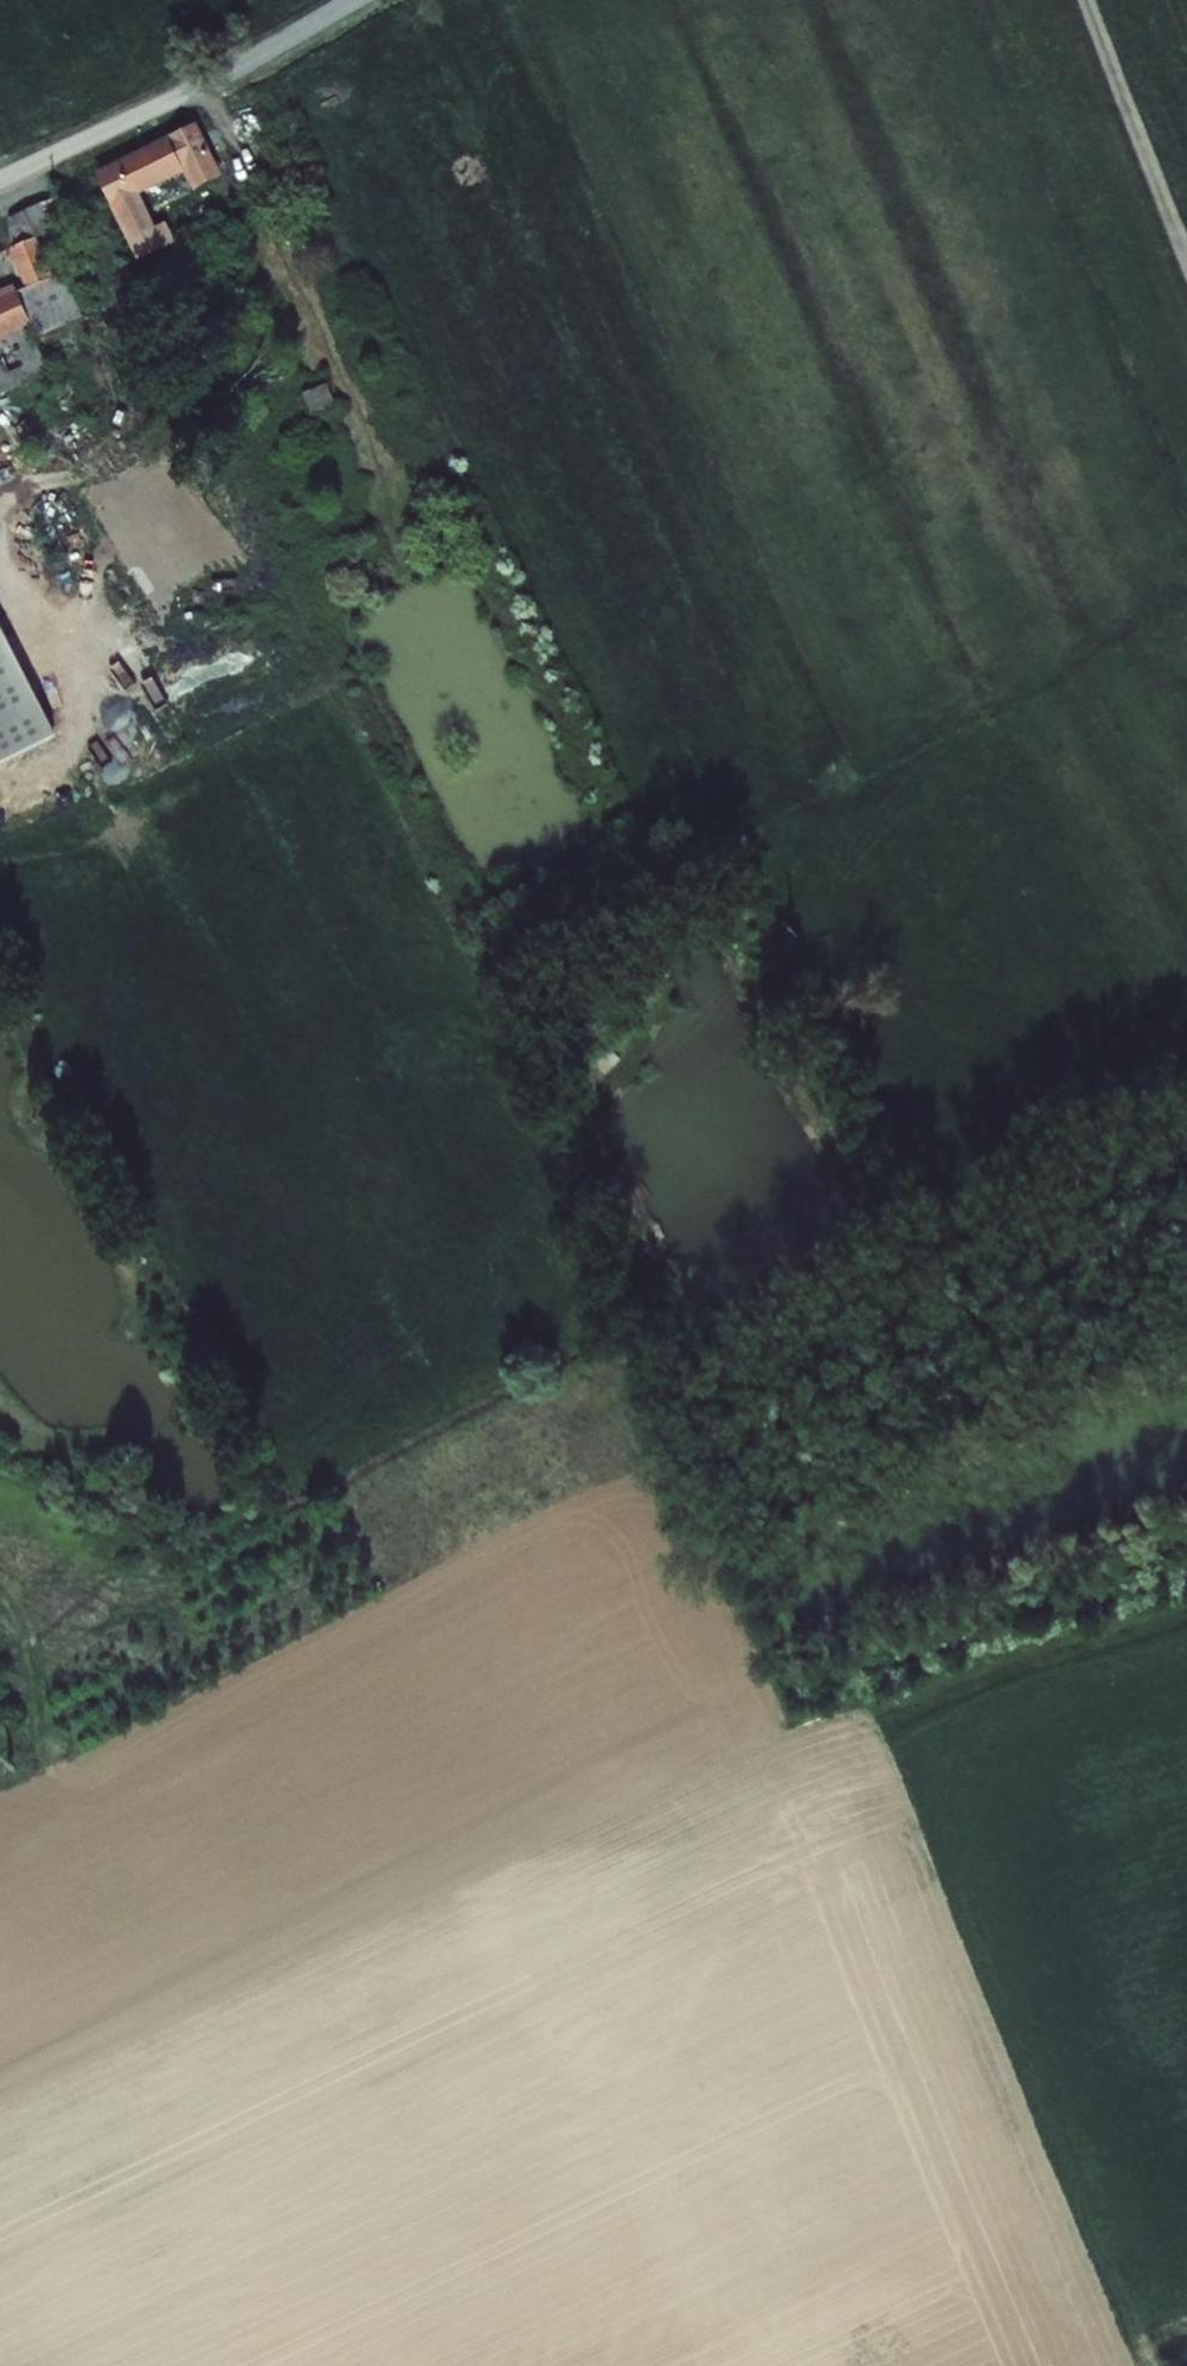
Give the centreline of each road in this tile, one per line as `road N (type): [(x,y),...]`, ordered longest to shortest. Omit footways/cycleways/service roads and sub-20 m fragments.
road 1 (unclassified): [(357,0),(212,82),(0,182)]
road 2 (track): [(1186,261),(1087,0)]

